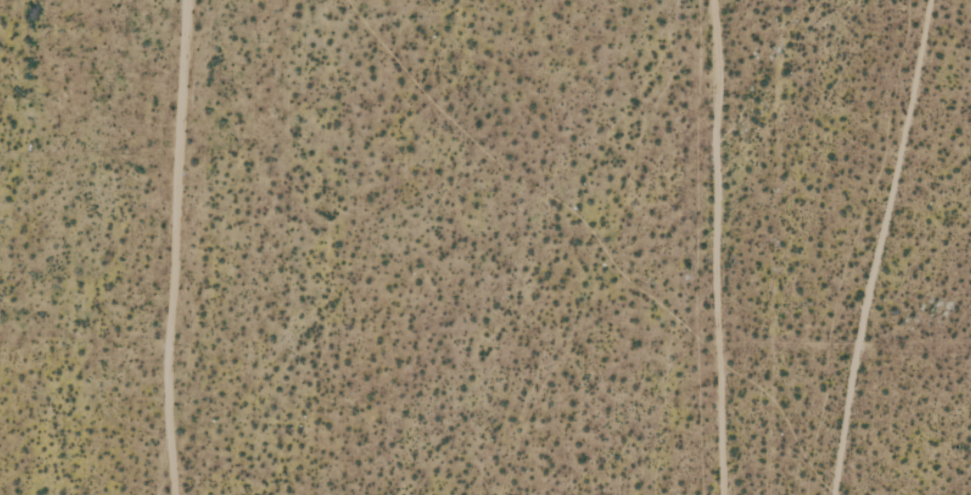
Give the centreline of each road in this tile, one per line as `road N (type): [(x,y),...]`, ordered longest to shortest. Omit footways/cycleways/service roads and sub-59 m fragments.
road 1 (track): [(188,0),(167,388),(171,494)]
road 2 (track): [(725,494),(709,0)]

